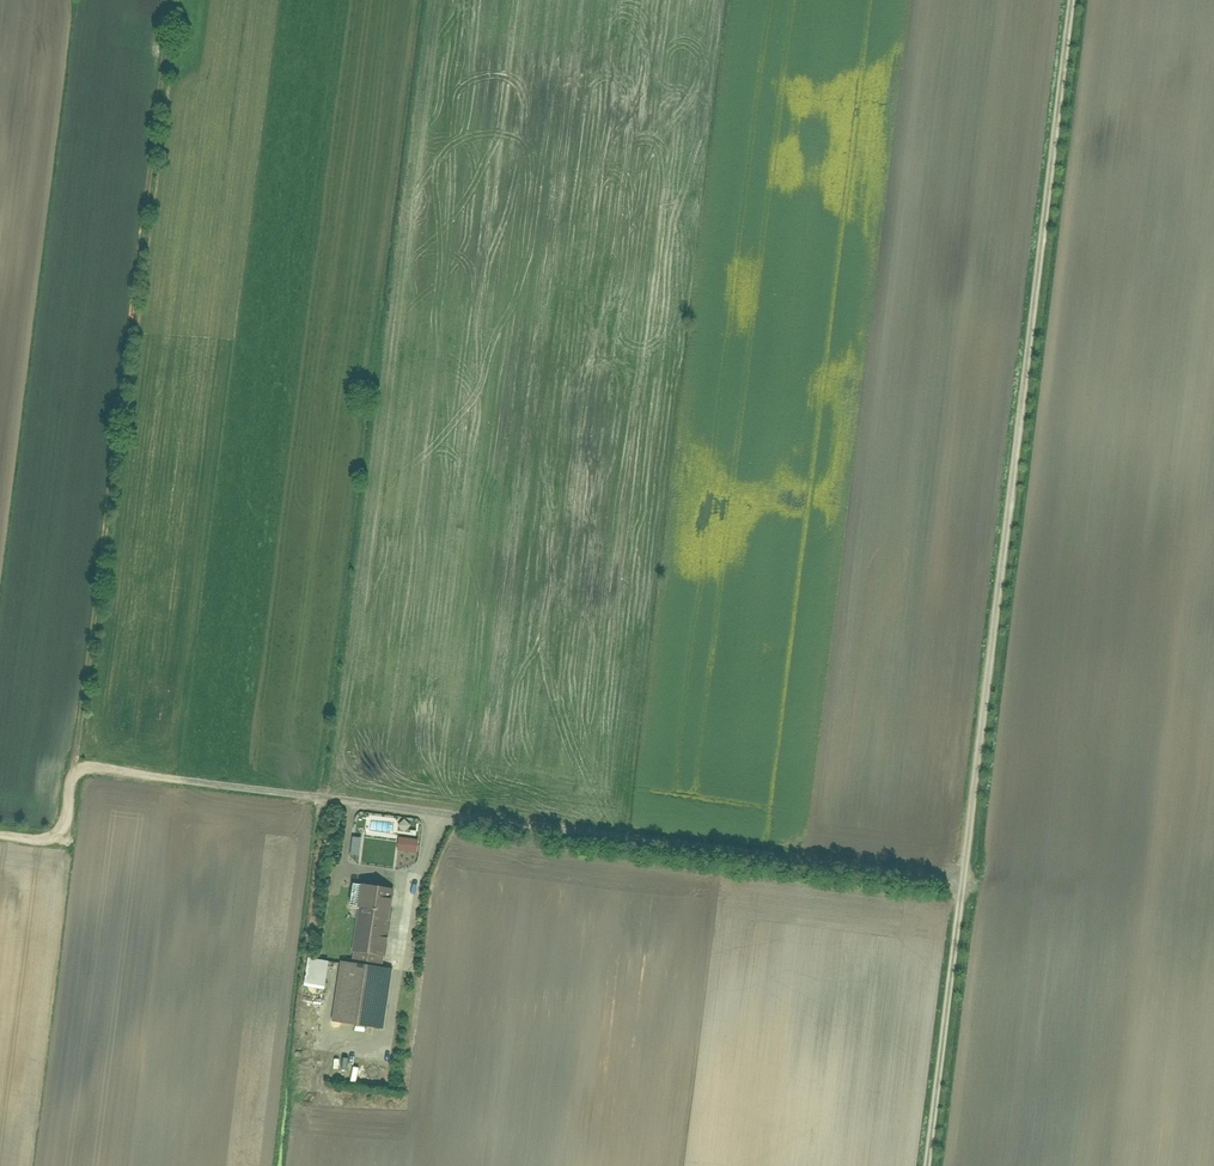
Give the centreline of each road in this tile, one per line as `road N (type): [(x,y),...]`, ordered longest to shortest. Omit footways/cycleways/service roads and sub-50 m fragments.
road 1 (track): [(923,1165),(1069,0)]
road 2 (track): [(957,881),(178,778)]
road 3 (track): [(437,812),(413,884),(392,1034),(381,1041),(333,1031)]
road 4 (track): [(355,801),(349,864),(417,877)]

